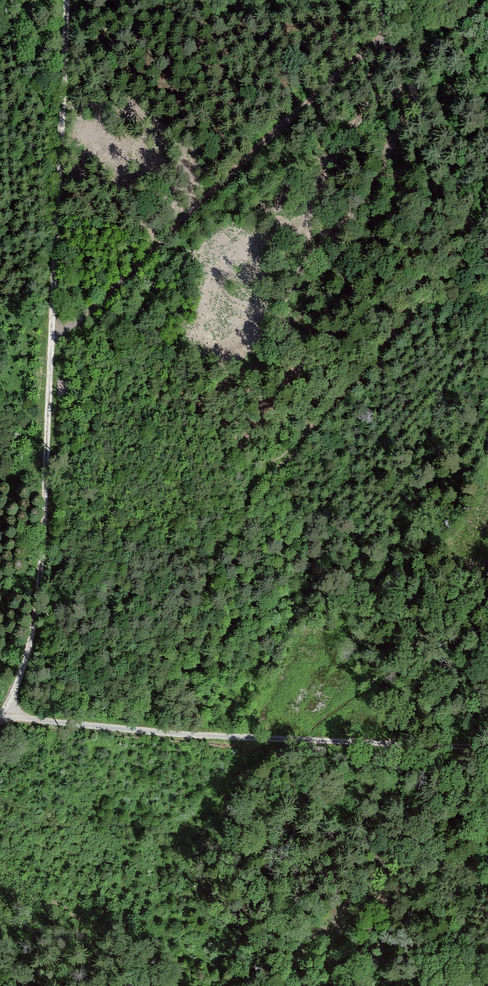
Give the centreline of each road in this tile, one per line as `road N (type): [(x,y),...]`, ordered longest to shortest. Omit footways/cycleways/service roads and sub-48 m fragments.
road 1 (track): [(0,716),(29,651),(42,590),(68,0)]
road 2 (track): [(5,709),(39,720),(178,734),(487,748)]
road 3 (track): [(52,327),(95,307),(388,30)]
road 4 (track): [(487,262),(404,73),(382,0)]

